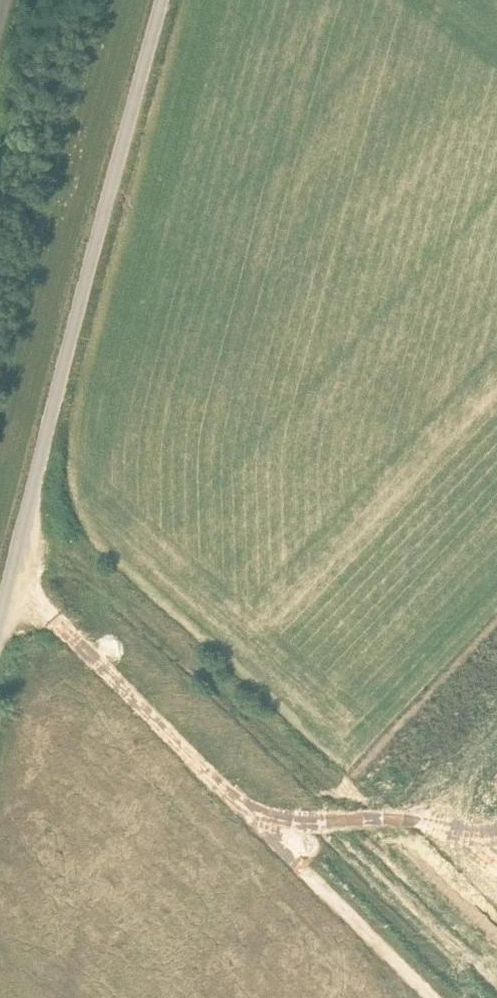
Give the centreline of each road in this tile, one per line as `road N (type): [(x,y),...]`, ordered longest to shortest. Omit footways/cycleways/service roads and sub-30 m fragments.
road 1 (unclassified): [(0,612),(165,0)]

